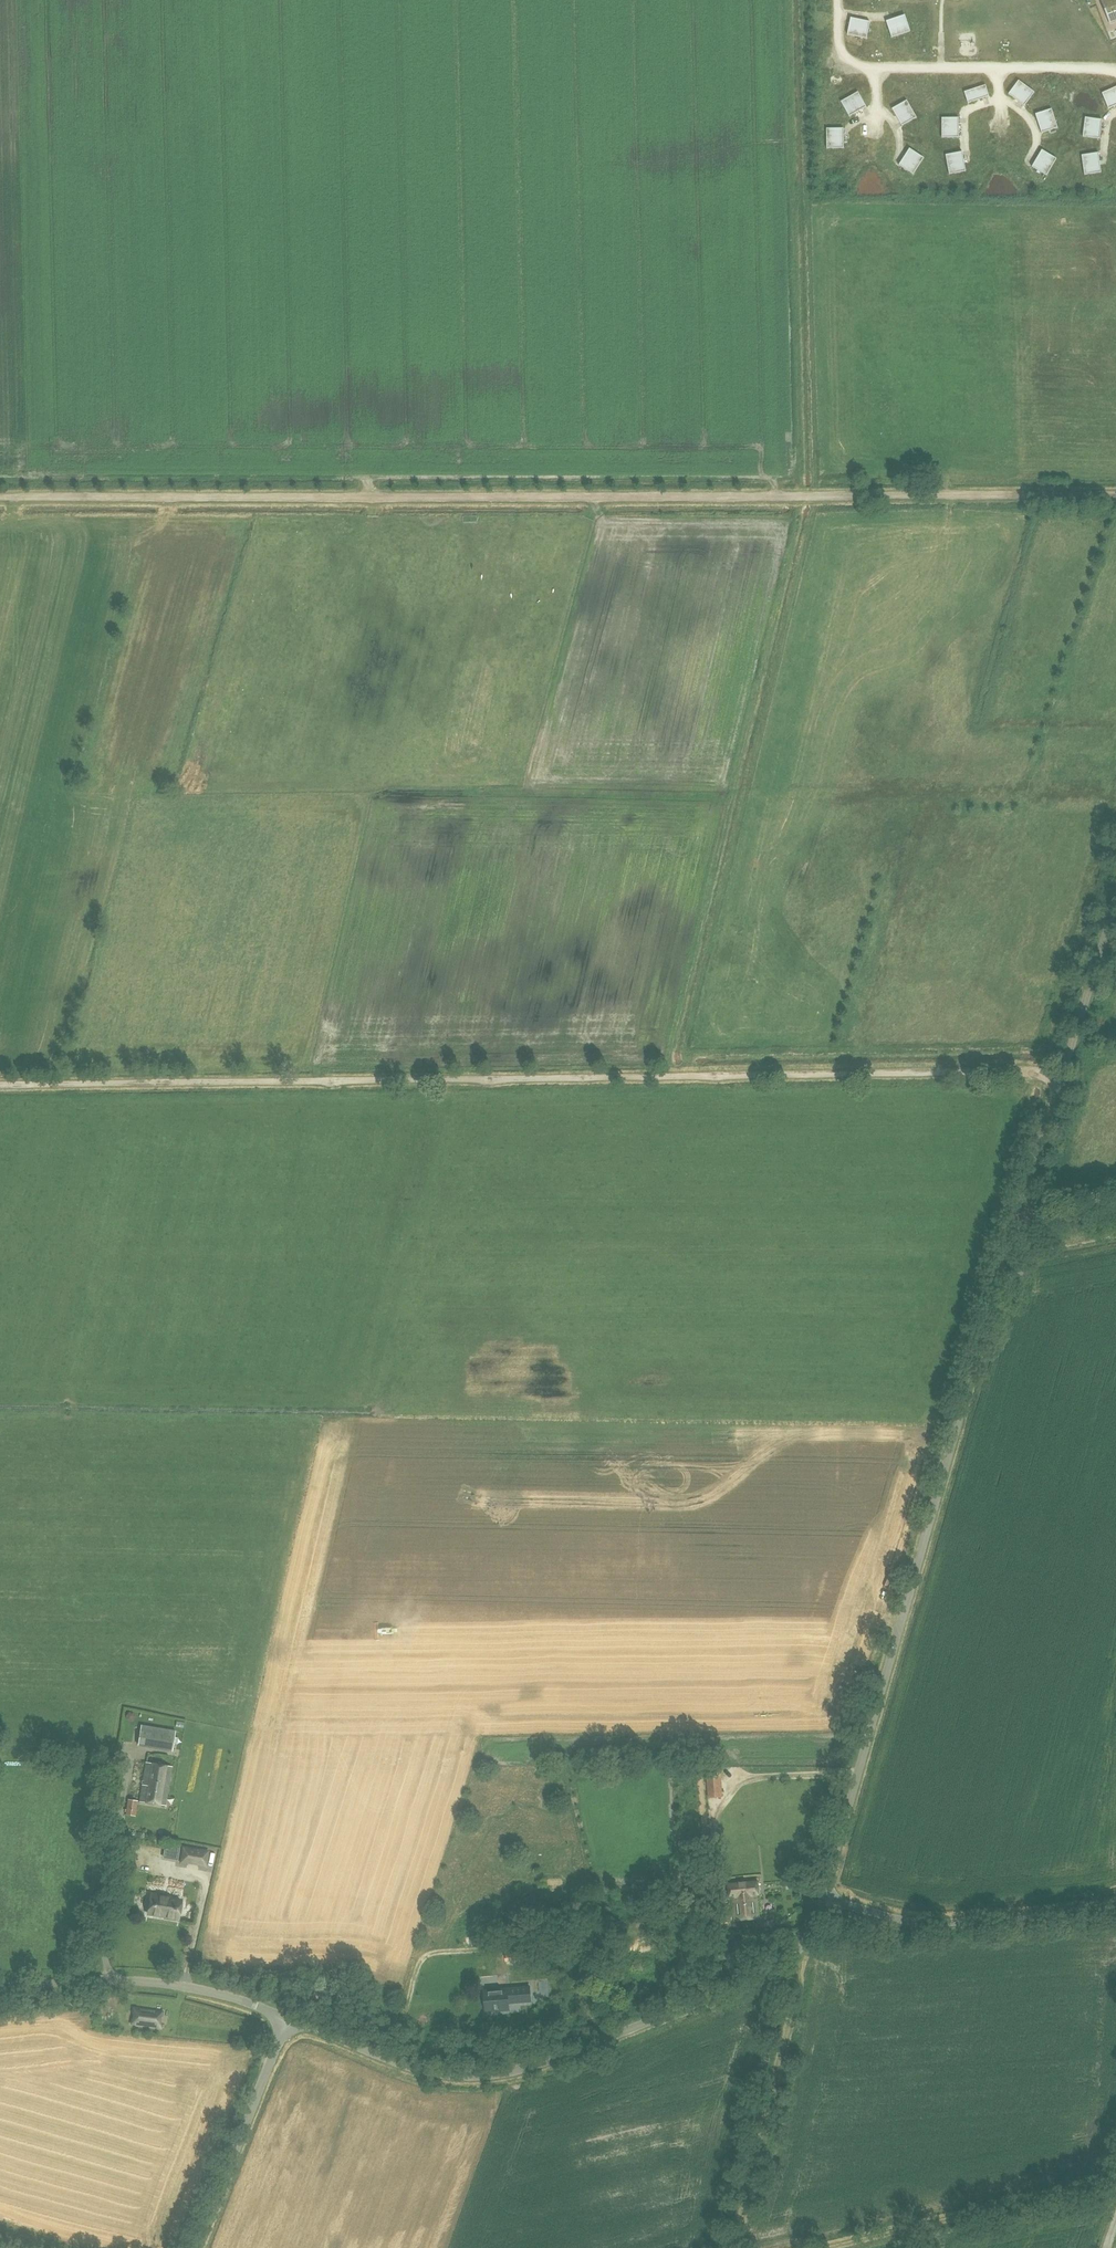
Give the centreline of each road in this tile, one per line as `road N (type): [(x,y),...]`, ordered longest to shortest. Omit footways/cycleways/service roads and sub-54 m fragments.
road 1 (track): [(0,495),(1115,495)]
road 2 (track): [(1063,1072),(0,1085)]
road 3 (unclassified): [(822,1899),(1015,1220),(1115,899)]
road 4 (unclassified): [(288,2021),(405,2068),(472,2078),(519,2072),(768,1976),(800,1947),(822,1899)]
road 5 (track): [(1115,2178),(802,2247)]
road 6 (track): [(800,1947),(724,2247)]
road 7 (unclassified): [(822,1899),(926,1924),(1115,1909)]
road 8 (unclassified): [(288,2021),(243,2001),(142,1981),(0,1987)]
road 9 (unclassified): [(197,2247),(288,2021)]

